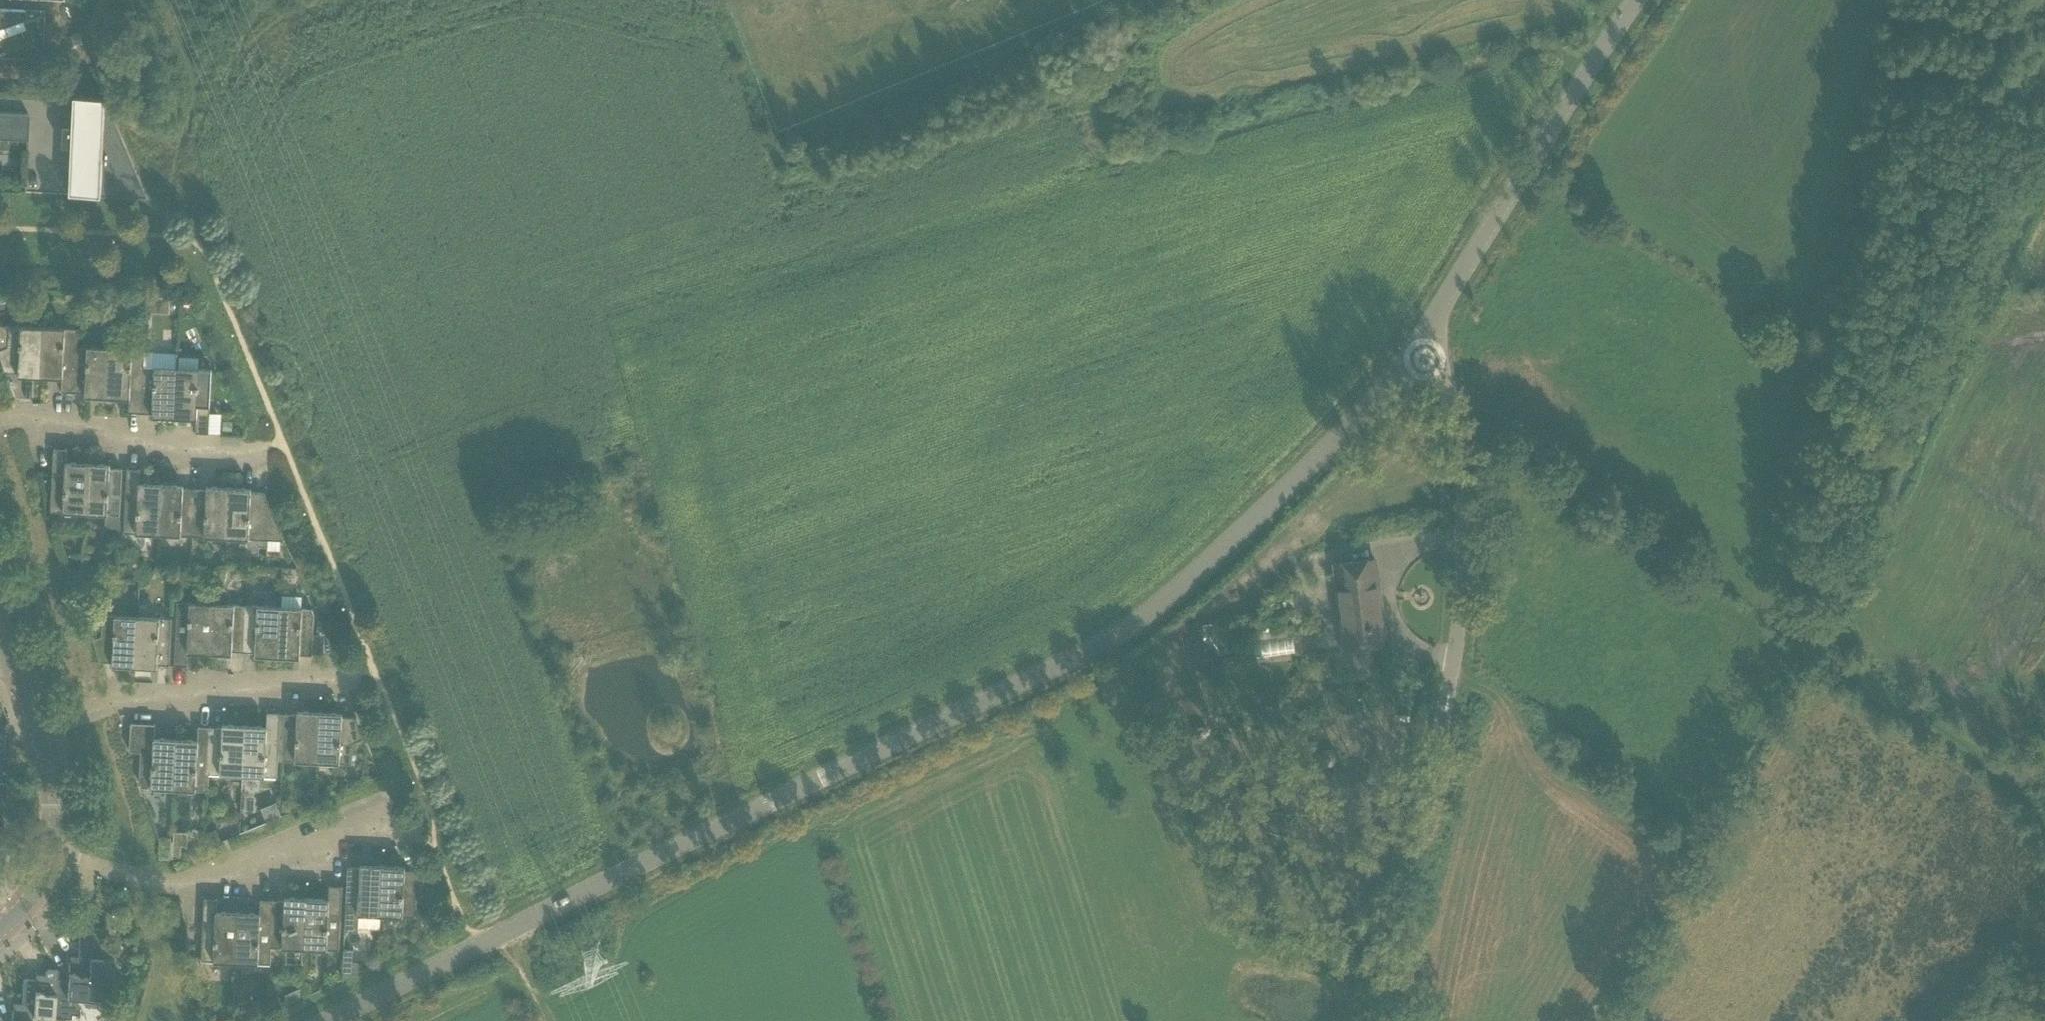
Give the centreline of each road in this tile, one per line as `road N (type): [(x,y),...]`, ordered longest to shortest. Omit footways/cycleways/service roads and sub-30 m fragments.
road 1 (tertiary): [(339,1020),(1131,618),(1209,560),(1426,337)]
road 2 (unclassified): [(1430,795),(1456,679),(1461,548),(1449,399),(1426,337)]
road 3 (tertiary): [(1426,337),(1522,159),(1638,0)]
road 4 (residential): [(52,857),(168,886),(348,831),(402,835)]
road 5 (residential): [(36,729),(121,701),(183,702),(209,687),(342,681)]
road 6 (residential): [(0,423),(21,417),(118,431),(139,447),(255,453)]
road 7 (tertiary): [(52,857),(59,806),(36,729)]

